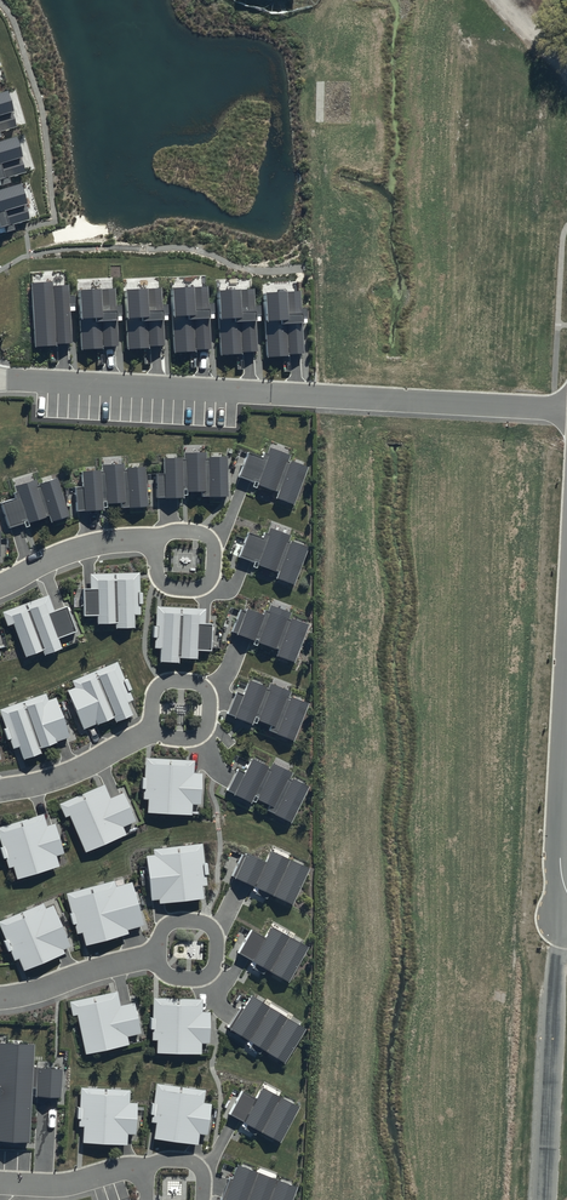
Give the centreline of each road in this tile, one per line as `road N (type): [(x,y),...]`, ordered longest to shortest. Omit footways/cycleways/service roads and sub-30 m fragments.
road 1 (residential): [(0,380),(566,409)]
road 2 (residential): [(0,586),(104,543),(158,543),(189,560)]
road 3 (residential): [(0,793),(61,778),(182,710)]
road 4 (residential): [(0,996),(191,946)]
road 5 (residential): [(0,1184),(63,1185),(144,1171),(176,1188)]

